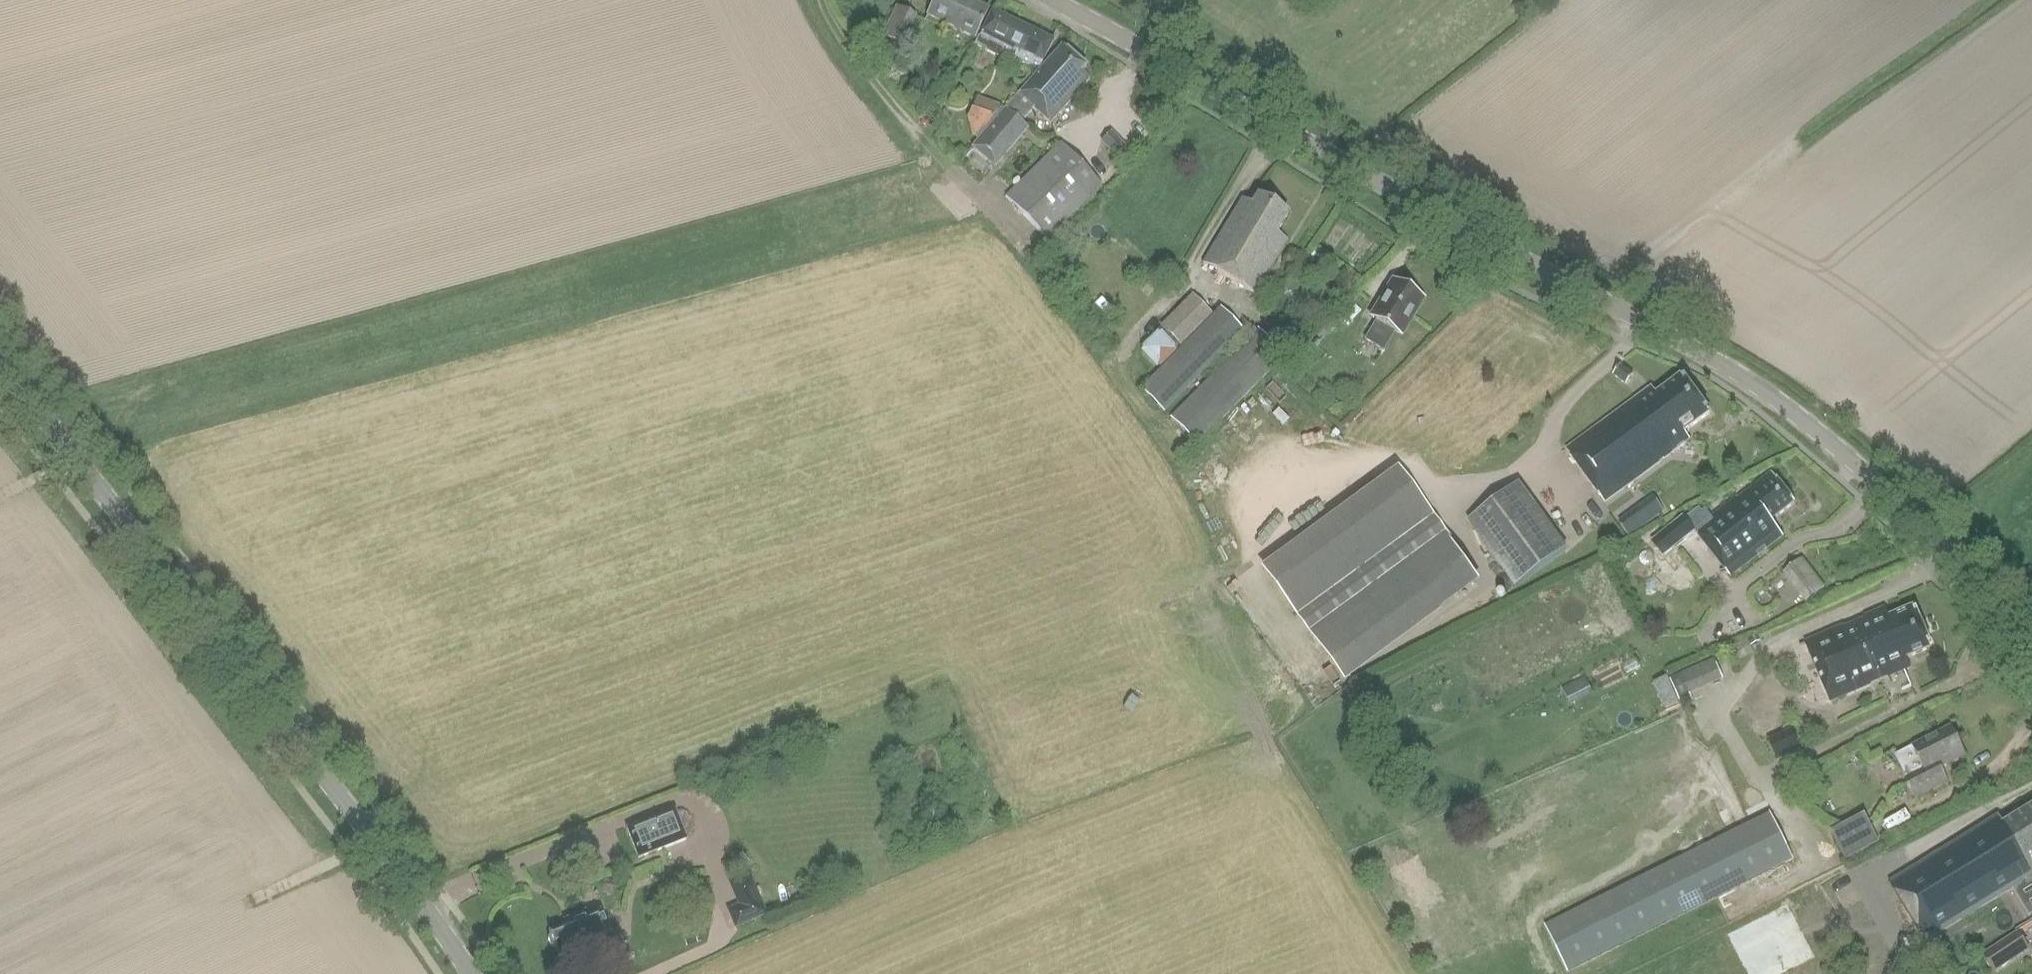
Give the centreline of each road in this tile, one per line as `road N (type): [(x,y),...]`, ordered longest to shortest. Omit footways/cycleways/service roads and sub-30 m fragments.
road 1 (tertiary): [(2031,655),(1956,559),(1838,446),(1730,368),(1051,0)]
road 2 (tertiary): [(0,365),(469,973)]

